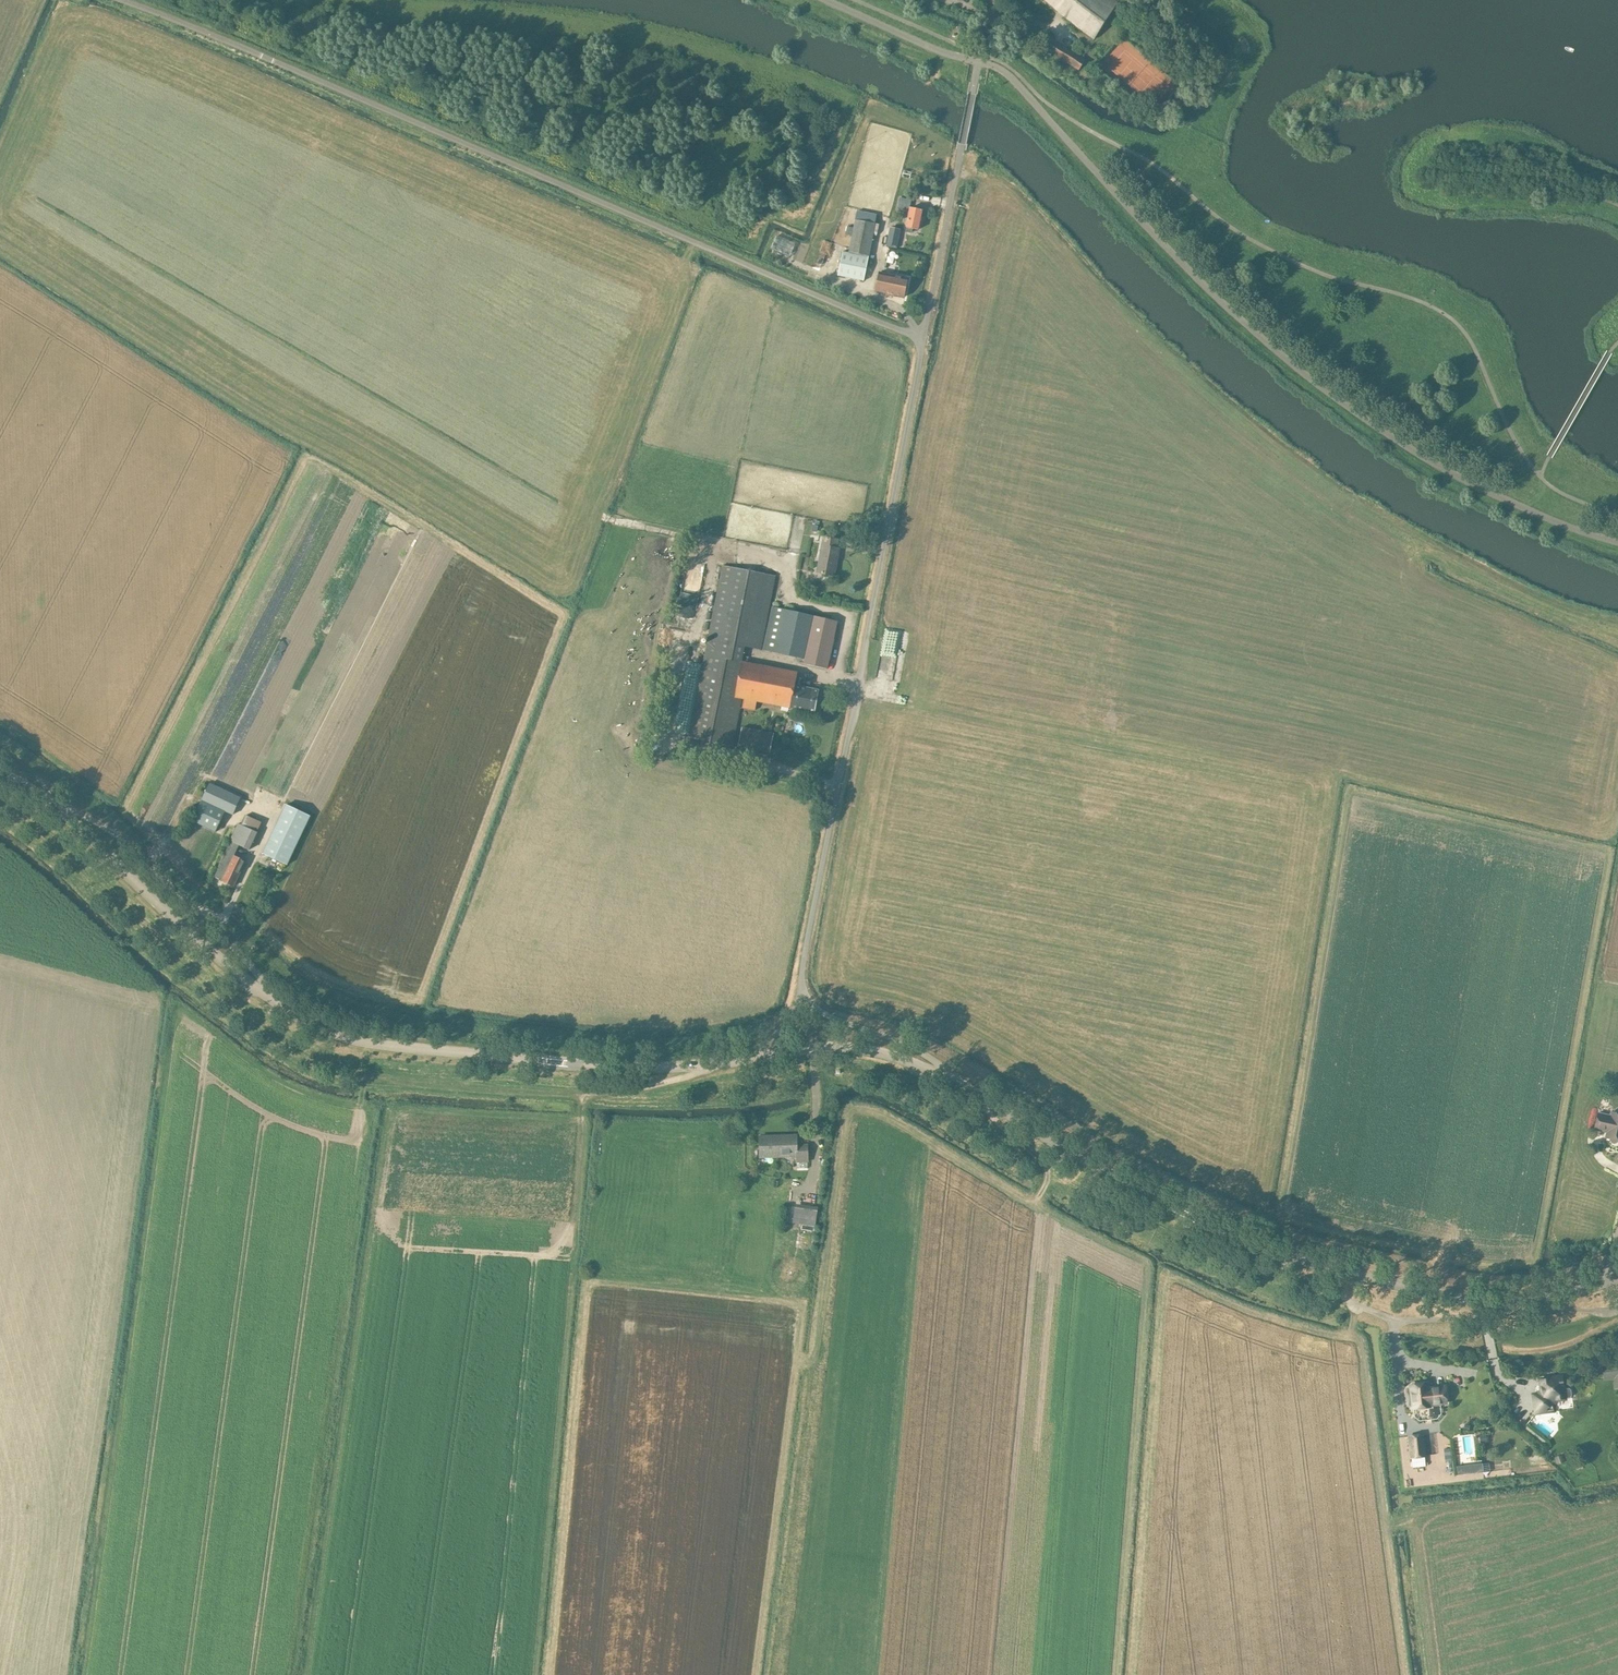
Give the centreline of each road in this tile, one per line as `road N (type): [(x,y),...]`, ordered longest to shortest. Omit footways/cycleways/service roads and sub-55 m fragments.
road 1 (unclassified): [(924,337),(125,0)]
road 2 (unclassified): [(0,770),(83,830),(225,963),(322,1028),(389,1045),(581,1065),(737,1060)]
road 3 (unclassified): [(960,1084),(1152,1198),(1274,1253),(1483,1301),(1536,1300),(1617,1278)]
road 4 (unclassified): [(803,999),(806,944),(924,337)]
road 5 (unclassified): [(924,337),(989,17)]
road 6 (unclassified): [(737,1060),(855,1048),(960,1084)]
road 7 (unclassified): [(960,1084),(917,1049),(803,999)]
road 8 (track): [(710,1065),(587,1097),(578,1115)]
road 9 (track): [(978,1095),(1045,1166),(1037,1199)]

